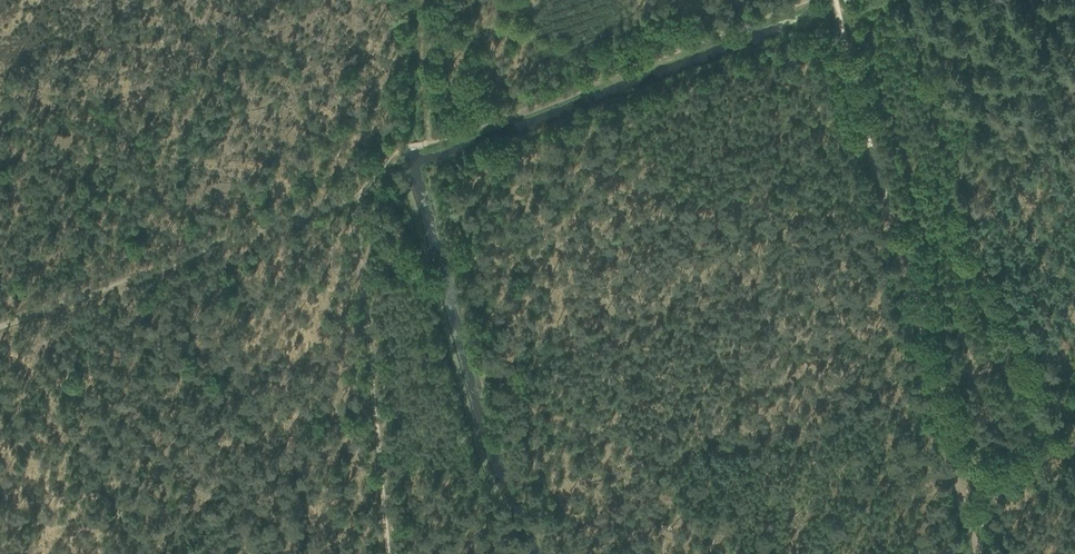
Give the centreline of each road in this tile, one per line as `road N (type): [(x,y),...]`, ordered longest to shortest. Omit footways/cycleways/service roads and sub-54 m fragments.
road 1 (track): [(837,9),(864,139),(982,553)]
road 2 (track): [(429,144),(805,0)]
road 3 (track): [(389,553),(353,199)]
road 4 (track): [(302,218),(0,330)]

